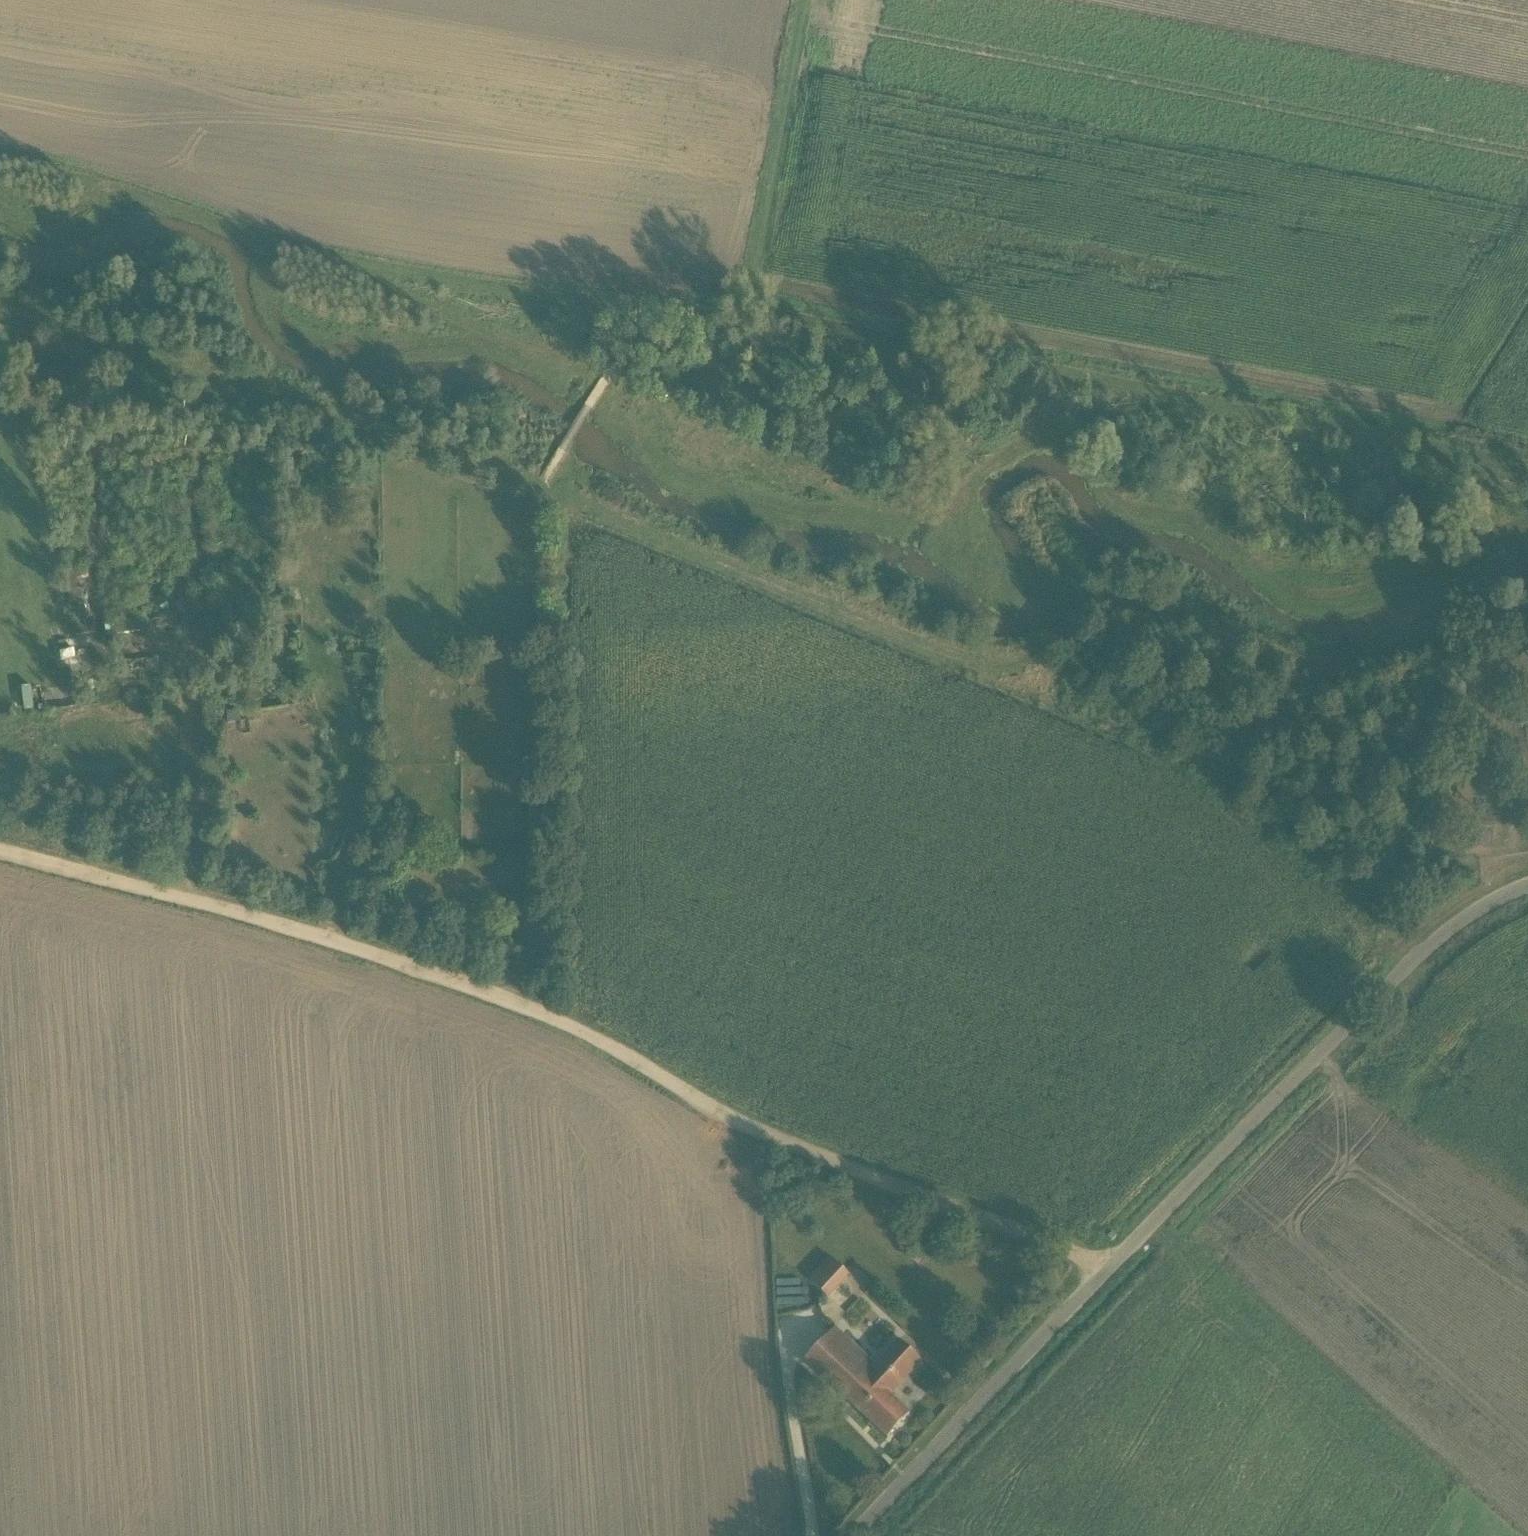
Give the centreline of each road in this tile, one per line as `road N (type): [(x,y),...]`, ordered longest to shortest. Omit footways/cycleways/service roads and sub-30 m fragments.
road 1 (track): [(1108,1270),(794,1160),(532,1006),(172,892),(0,855)]
road 2 (unclassified): [(855,1535),(1405,957),(1480,899),(1527,877)]
road 3 (track): [(744,317),(810,0)]

